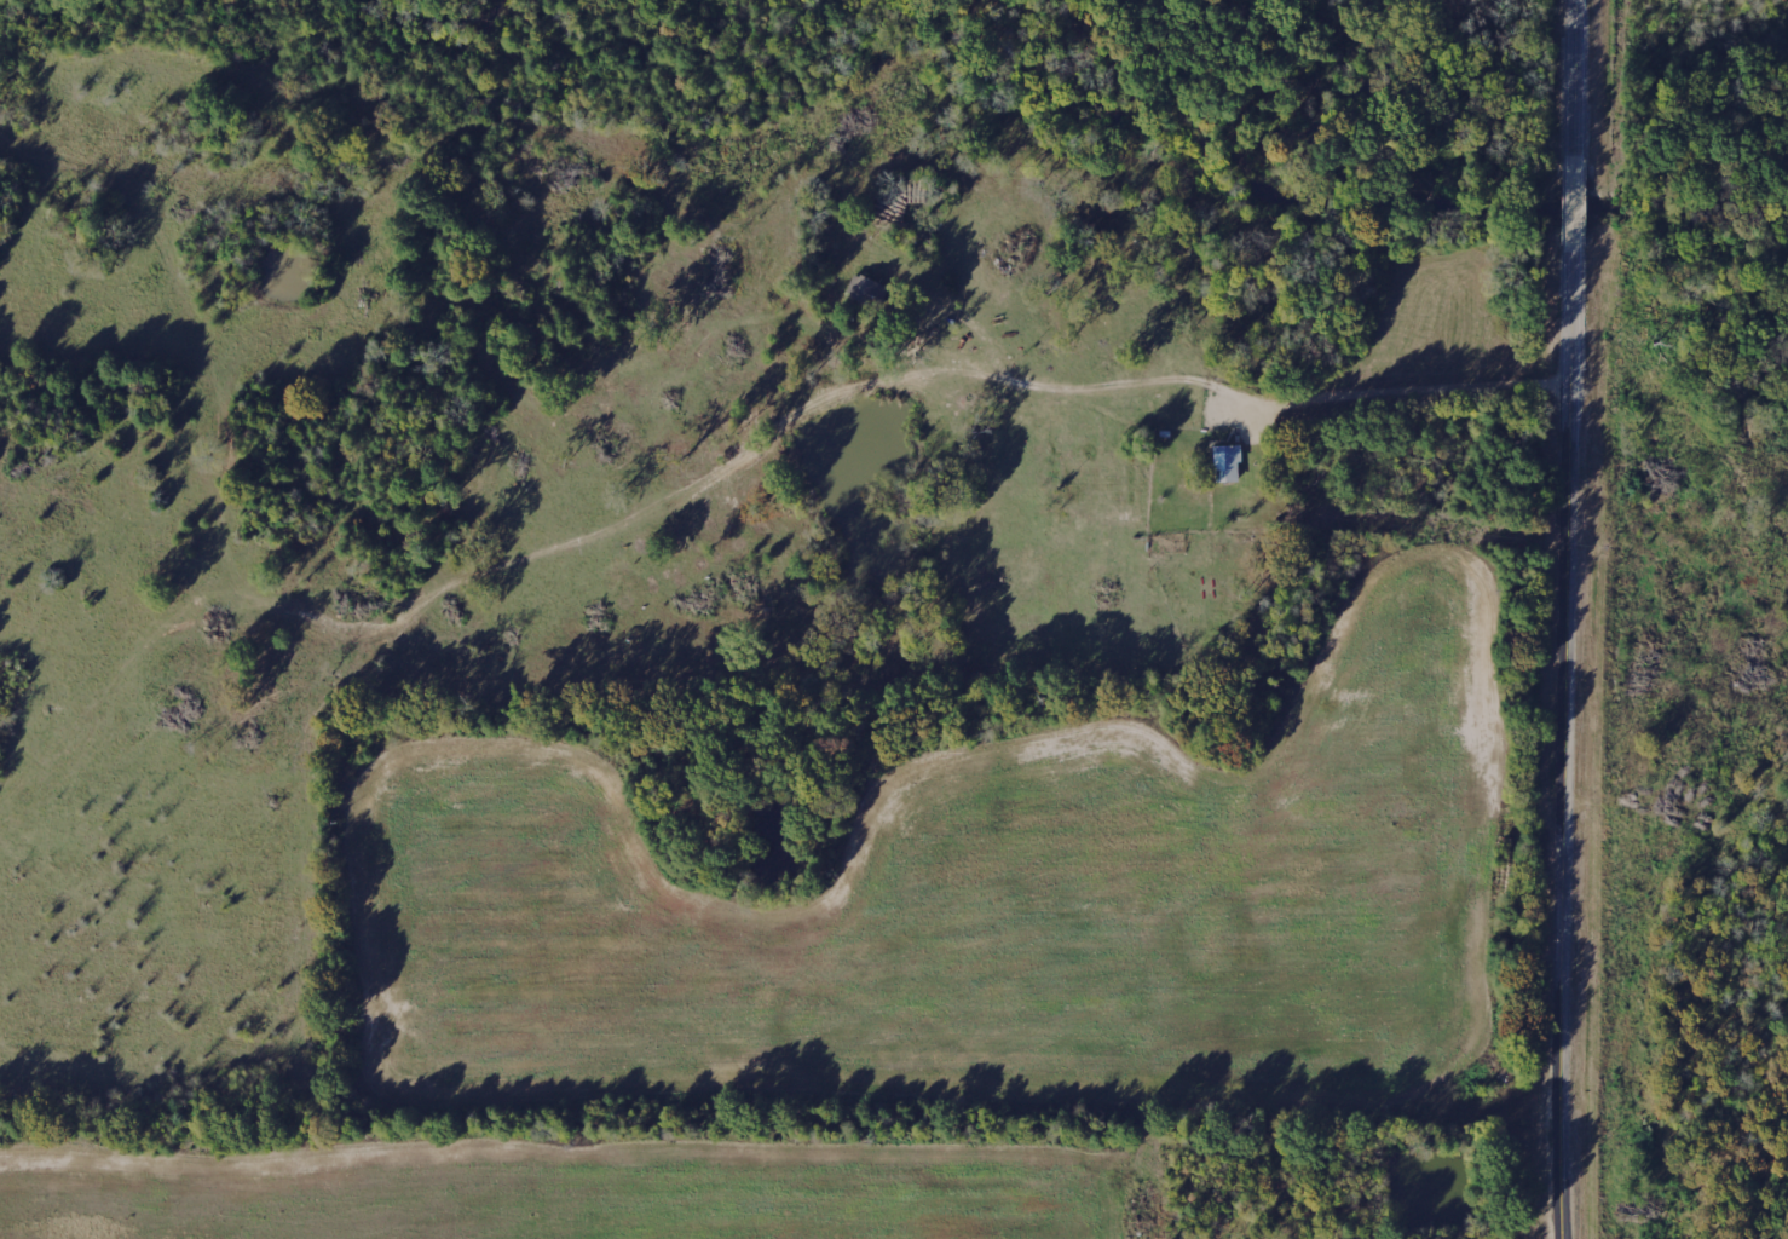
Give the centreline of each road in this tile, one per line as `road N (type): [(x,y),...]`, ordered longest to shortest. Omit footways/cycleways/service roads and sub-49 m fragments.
road 1 (secondary): [(1570,1238),(1583,0)]

